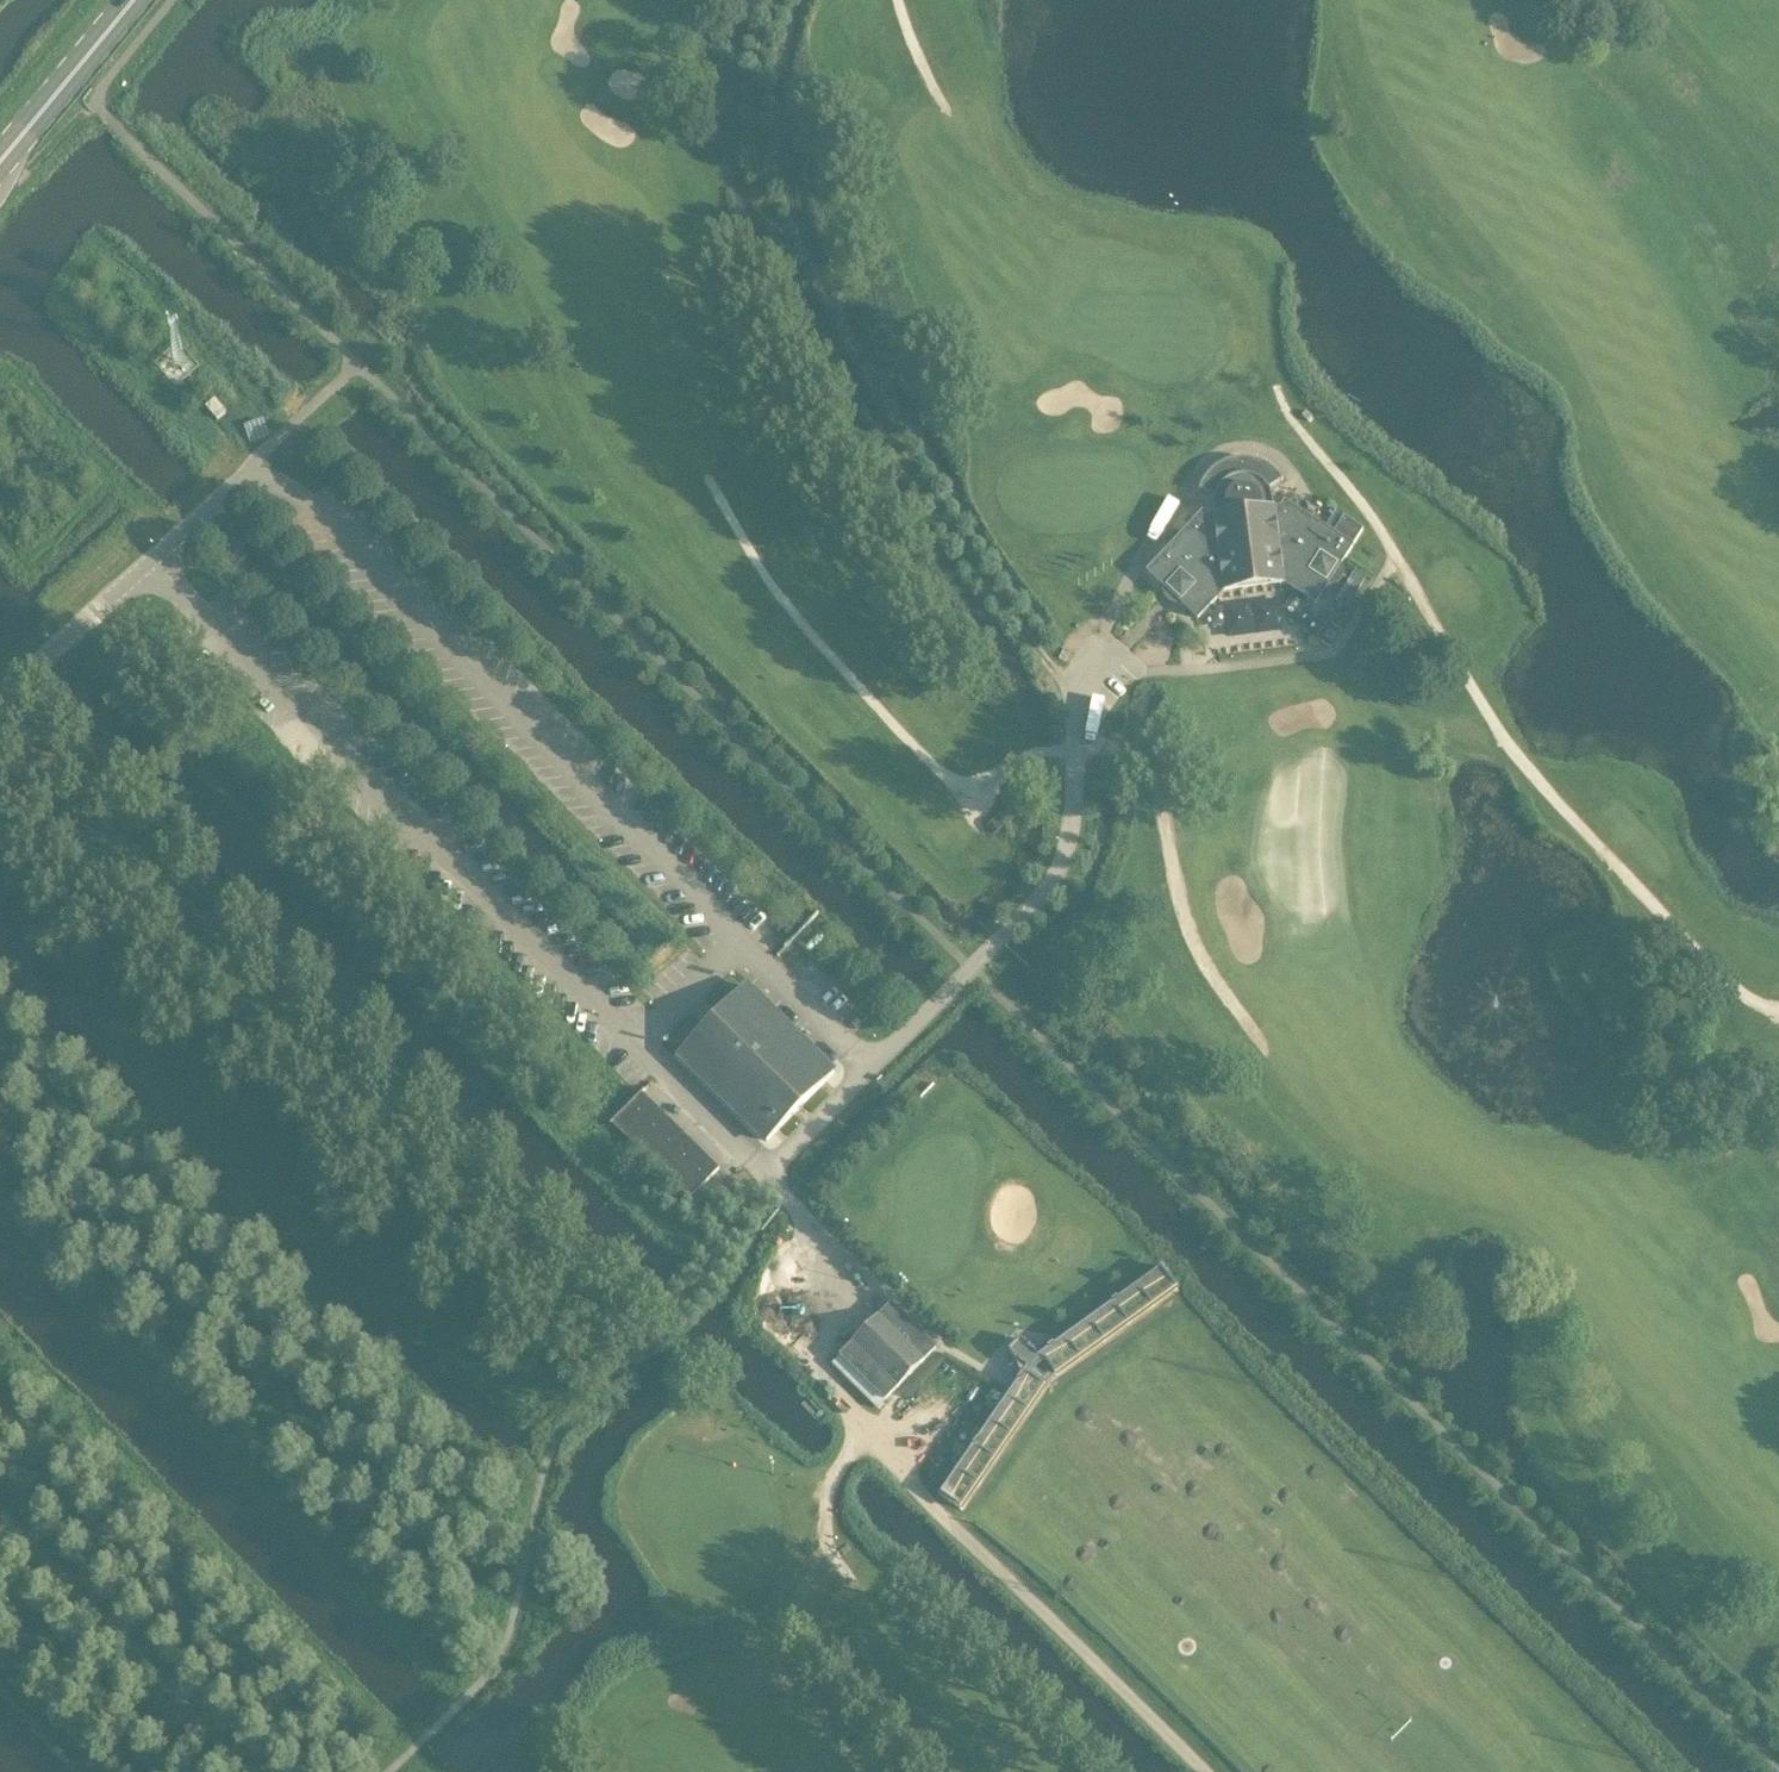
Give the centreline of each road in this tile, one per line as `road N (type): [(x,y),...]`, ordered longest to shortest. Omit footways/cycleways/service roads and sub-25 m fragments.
road 1 (unclassified): [(238,485),(0,701)]
road 2 (primary): [(0,160),(138,0)]

